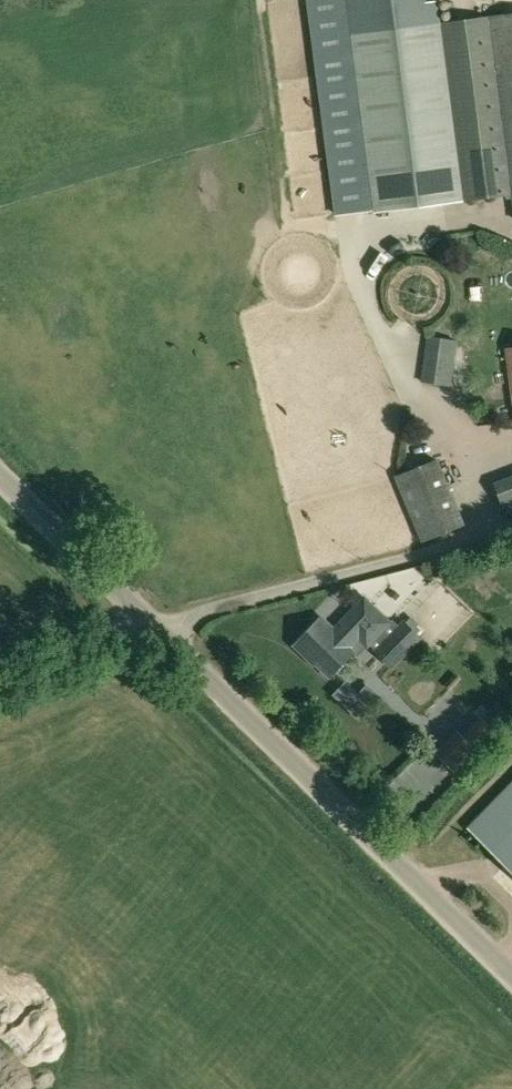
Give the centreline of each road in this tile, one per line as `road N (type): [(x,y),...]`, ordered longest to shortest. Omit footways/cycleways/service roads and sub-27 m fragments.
road 1 (unclassified): [(511,974),(150,624)]
road 2 (unclassified): [(150,624),(511,529)]
road 3 (unclassified): [(150,624),(0,479)]

